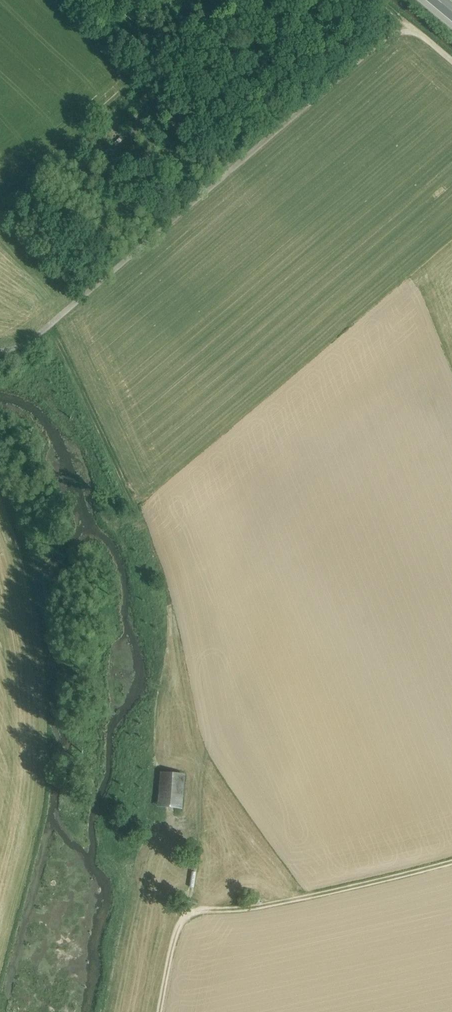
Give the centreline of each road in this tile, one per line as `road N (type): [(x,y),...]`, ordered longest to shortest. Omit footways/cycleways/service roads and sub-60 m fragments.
road 1 (track): [(451,55),(420,29),(403,28),(39,337),(0,347)]
road 2 (track): [(451,861),(258,907),(196,907),(182,918),(161,1011)]

